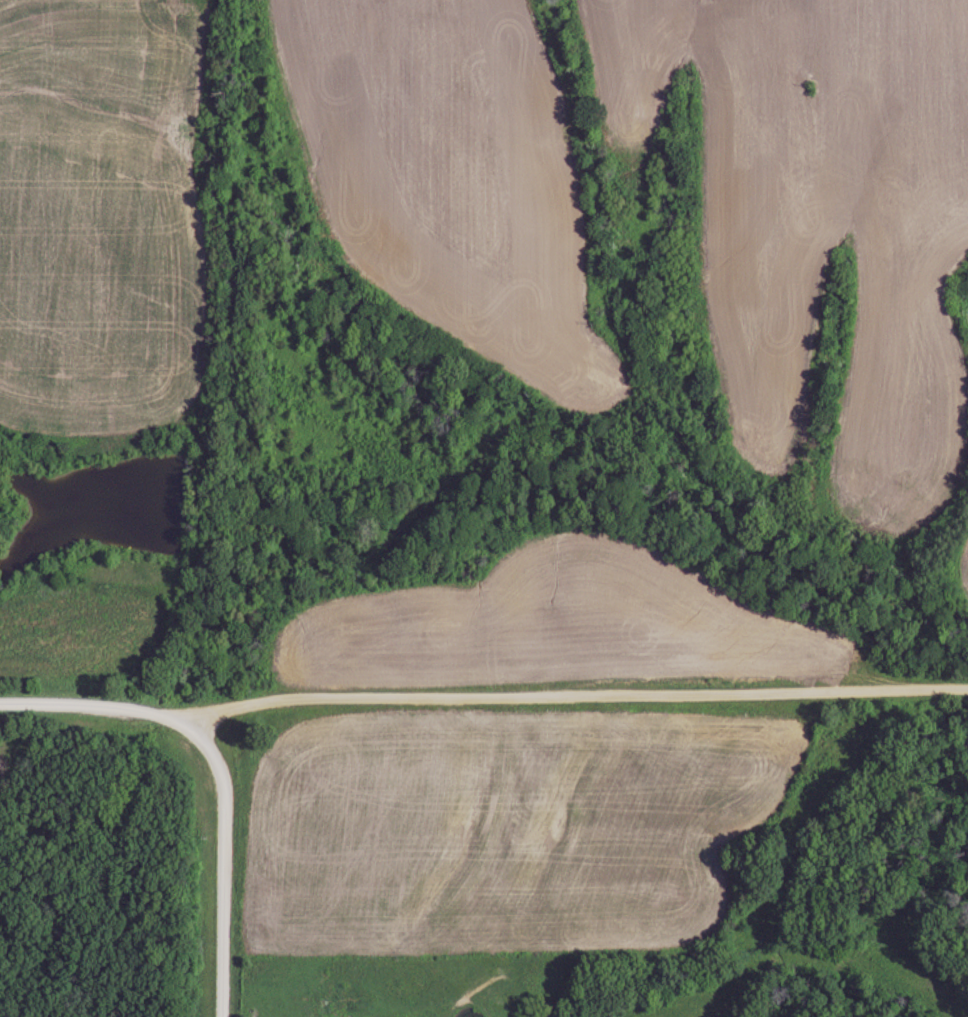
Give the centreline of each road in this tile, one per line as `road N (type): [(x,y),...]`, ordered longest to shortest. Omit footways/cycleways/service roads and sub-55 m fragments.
road 1 (residential): [(967,695),(251,702),(193,719),(117,707),(0,704)]
road 2 (residential): [(223,1016),(227,792),(193,719)]

